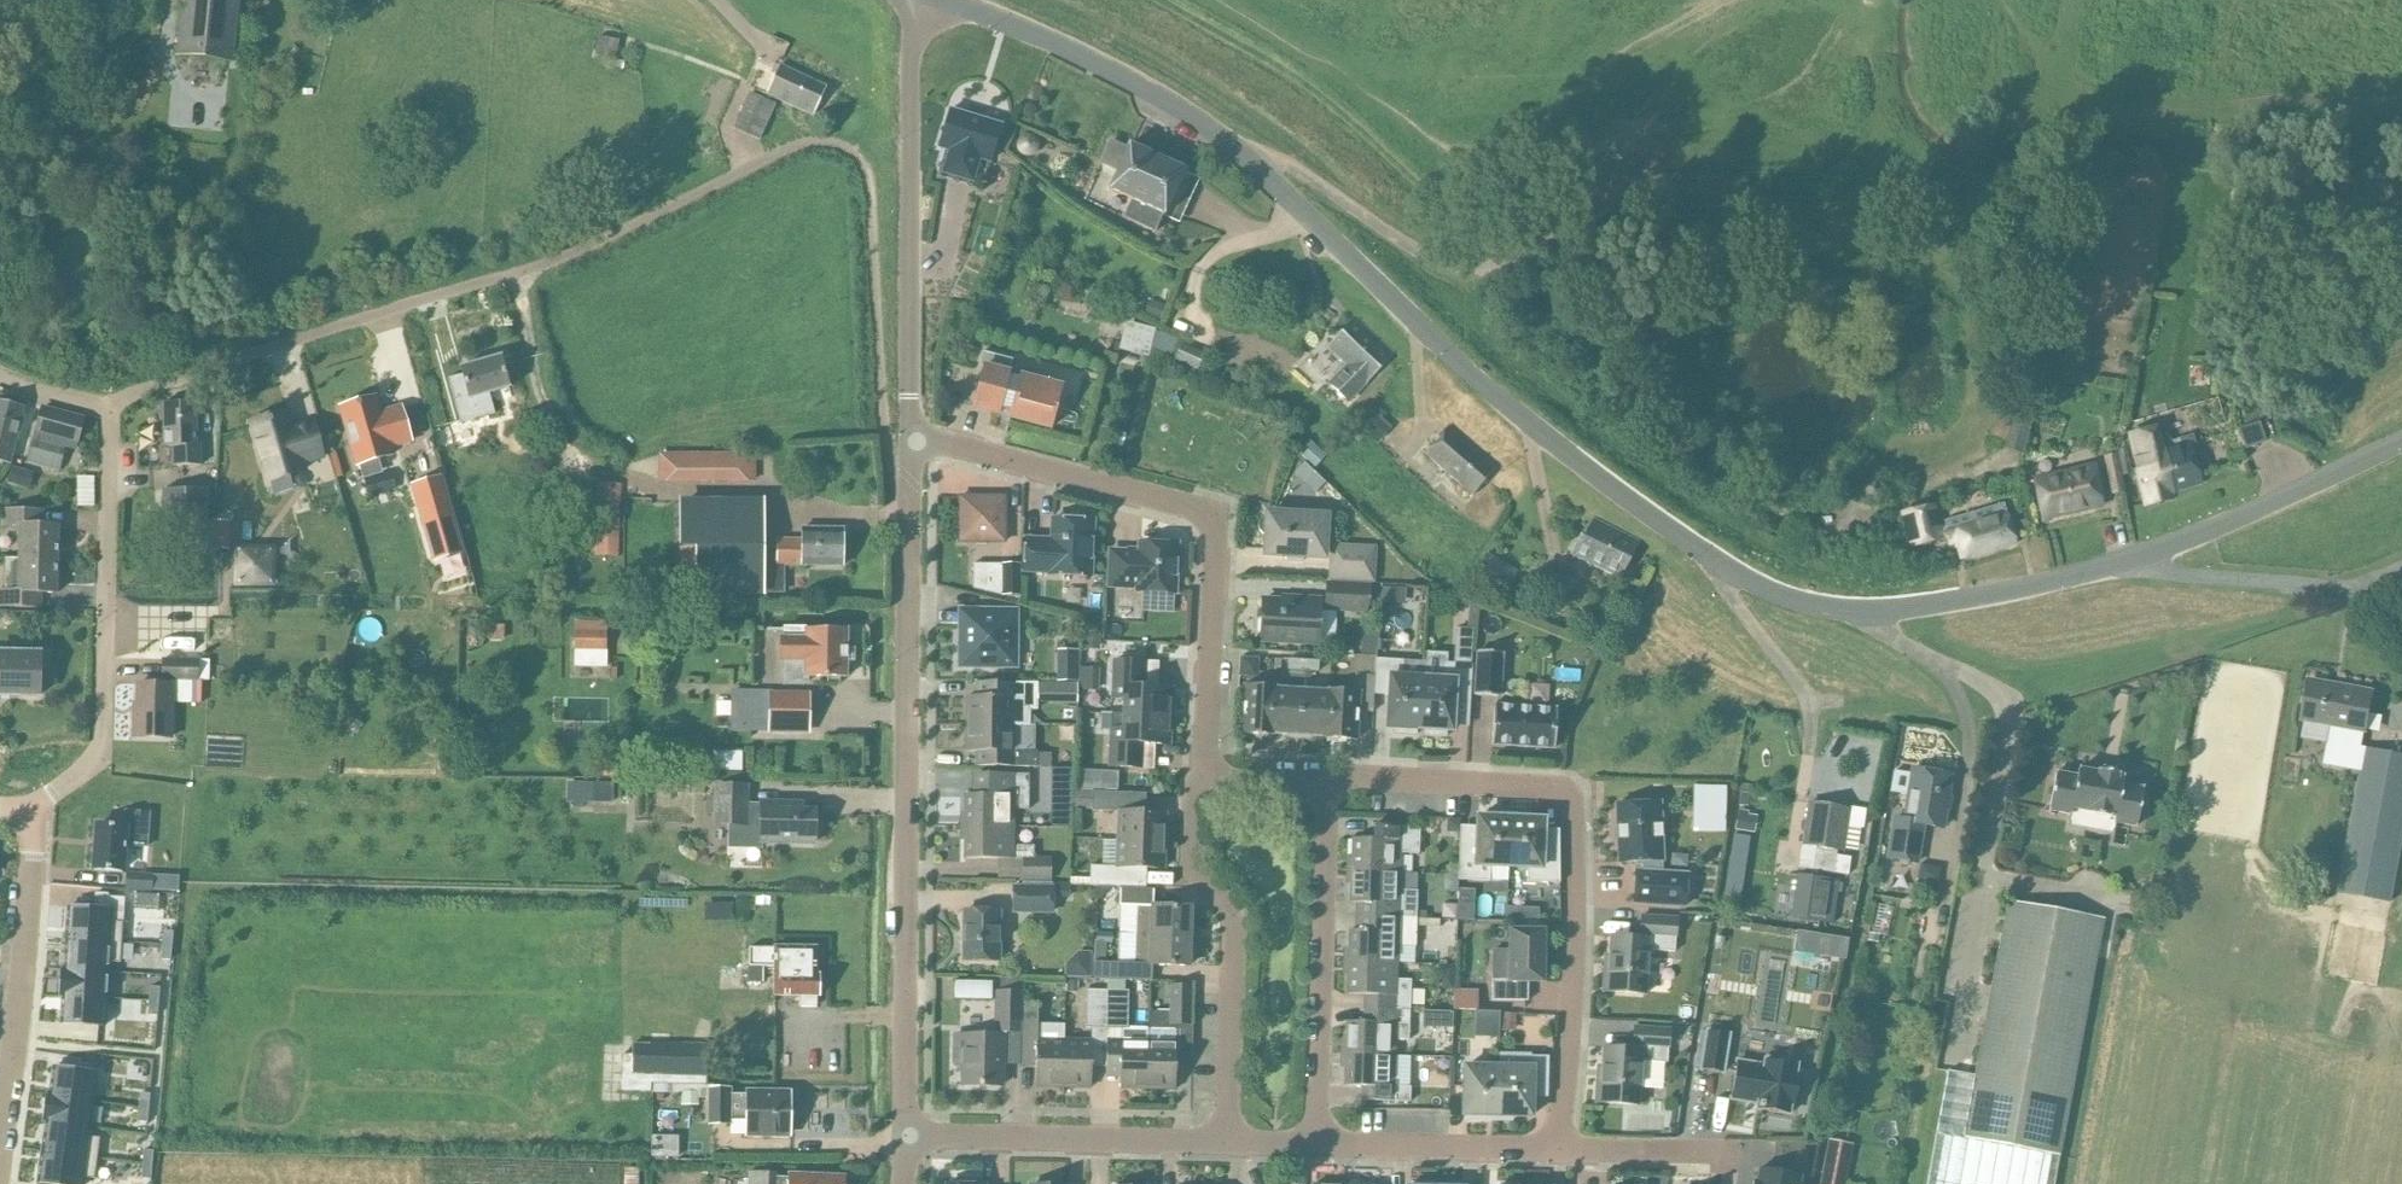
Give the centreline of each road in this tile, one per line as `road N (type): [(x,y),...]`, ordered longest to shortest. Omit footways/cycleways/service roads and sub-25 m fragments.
road 1 (tertiary): [(2401,441),(2140,556),(1971,599),(1834,609),(1748,582),(1522,429),(1288,206),(1146,86),(1026,23),(955,0)]
road 2 (residential): [(909,484),(889,445),(880,392),(868,180),(856,156),(834,144),(791,149),(518,273),(110,399)]
road 3 (tertiary): [(909,1143),(909,484)]
road 4 (residential): [(1315,785),(1565,789),(1574,806),(1579,891),(1571,1048),(1555,1155)]
road 5 (residential): [(1205,785),(1219,549),(1186,516),(909,433)]
road 6 (residential): [(35,810),(94,763),(103,736),(110,399)]
road 7 (tertiary): [(909,433),(908,73),(928,0)]
road 8 (residential): [(1327,1151),(1315,785)]
road 9 (residential): [(1226,1140),(1231,919),(1205,855),(1205,785)]
road 10 (residential): [(0,1141),(35,810)]
road 11 (residential): [(1226,1140),(909,1143)]
road 12 (track): [(1424,186),(1301,79),(1169,0)]
road 13 (residential): [(1555,1155),(1327,1151)]

